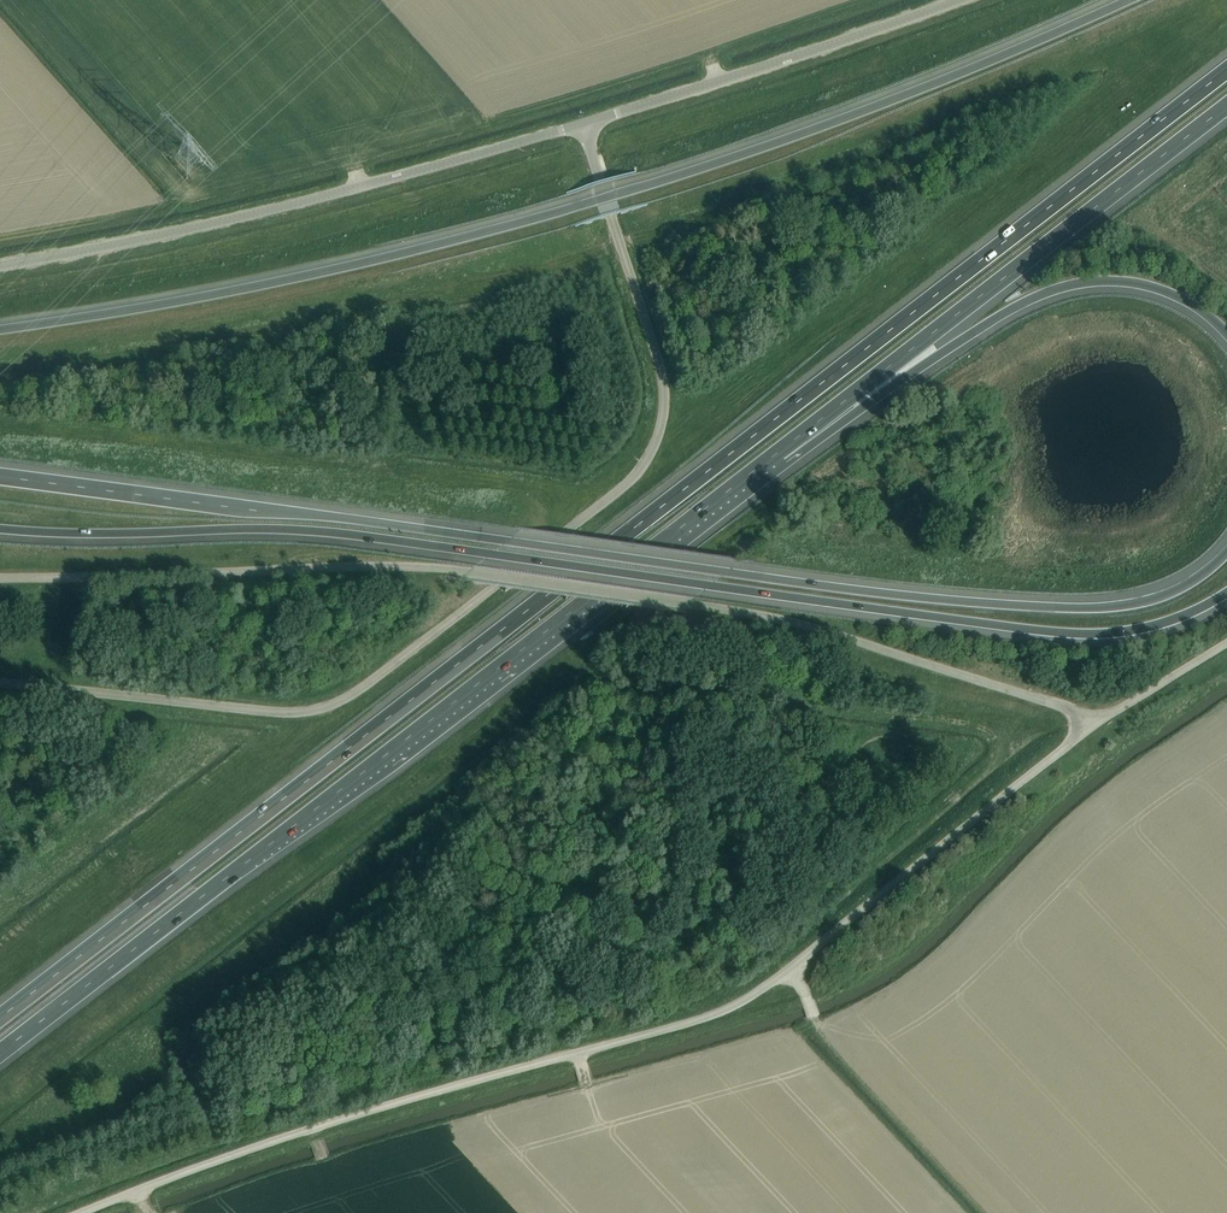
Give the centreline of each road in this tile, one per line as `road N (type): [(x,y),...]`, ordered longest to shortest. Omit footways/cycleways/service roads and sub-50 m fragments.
road 1 (motorway): [(1226,69),(0,1017)]
road 2 (motorway): [(1226,549),(1190,578),(1146,598),(1017,605),(0,476)]
road 3 (motorway): [(0,529),(316,530),(1067,633),(1138,628),(1226,589)]
road 4 (motorway): [(1123,0),(898,96),(635,189),(218,293),(0,328)]
road 5 (unclassified): [(73,1212),(260,1142),(728,1000),(1094,724)]
road 6 (unclassified): [(0,682),(276,712),(322,708),(621,488),(659,430),(662,375),(583,124)]
road 7 (motorway): [(0,1052),(775,454)]
road 8 (unclassified): [(1094,724),(781,619),(468,573)]
road 9 (unclassified): [(583,124),(191,227),(0,262)]
road 10 (motorway): [(775,454),(1226,105)]
road 11 (motorway): [(775,454),(1013,307),(1071,284),(1166,290),(1226,333)]
road 12 (unclassified): [(0,576),(388,565),(468,573)]
road 13 (unclassified): [(583,124),(960,0)]
road 14 (unclassified): [(1094,724),(1226,641)]

